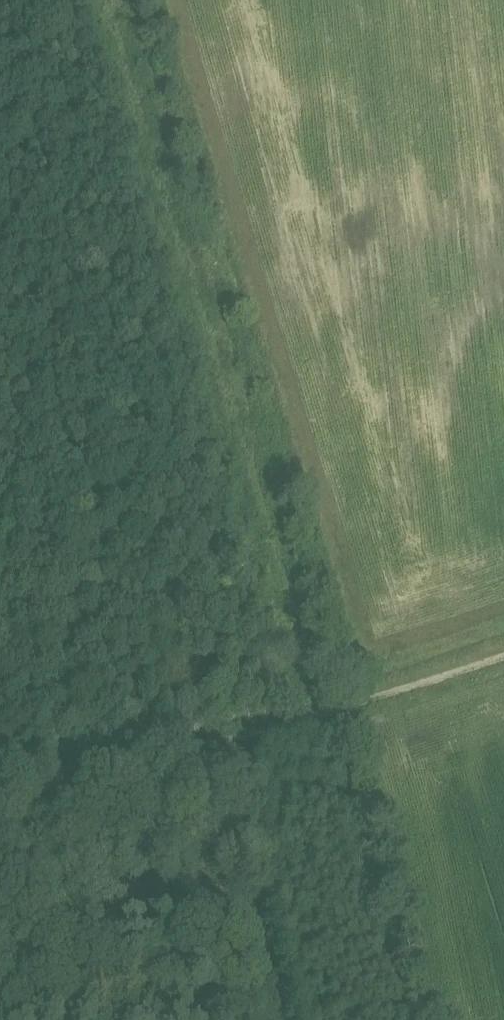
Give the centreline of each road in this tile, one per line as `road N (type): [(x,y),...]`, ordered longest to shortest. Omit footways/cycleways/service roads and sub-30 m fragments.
road 1 (track): [(0,798),(218,752),(503,659)]

